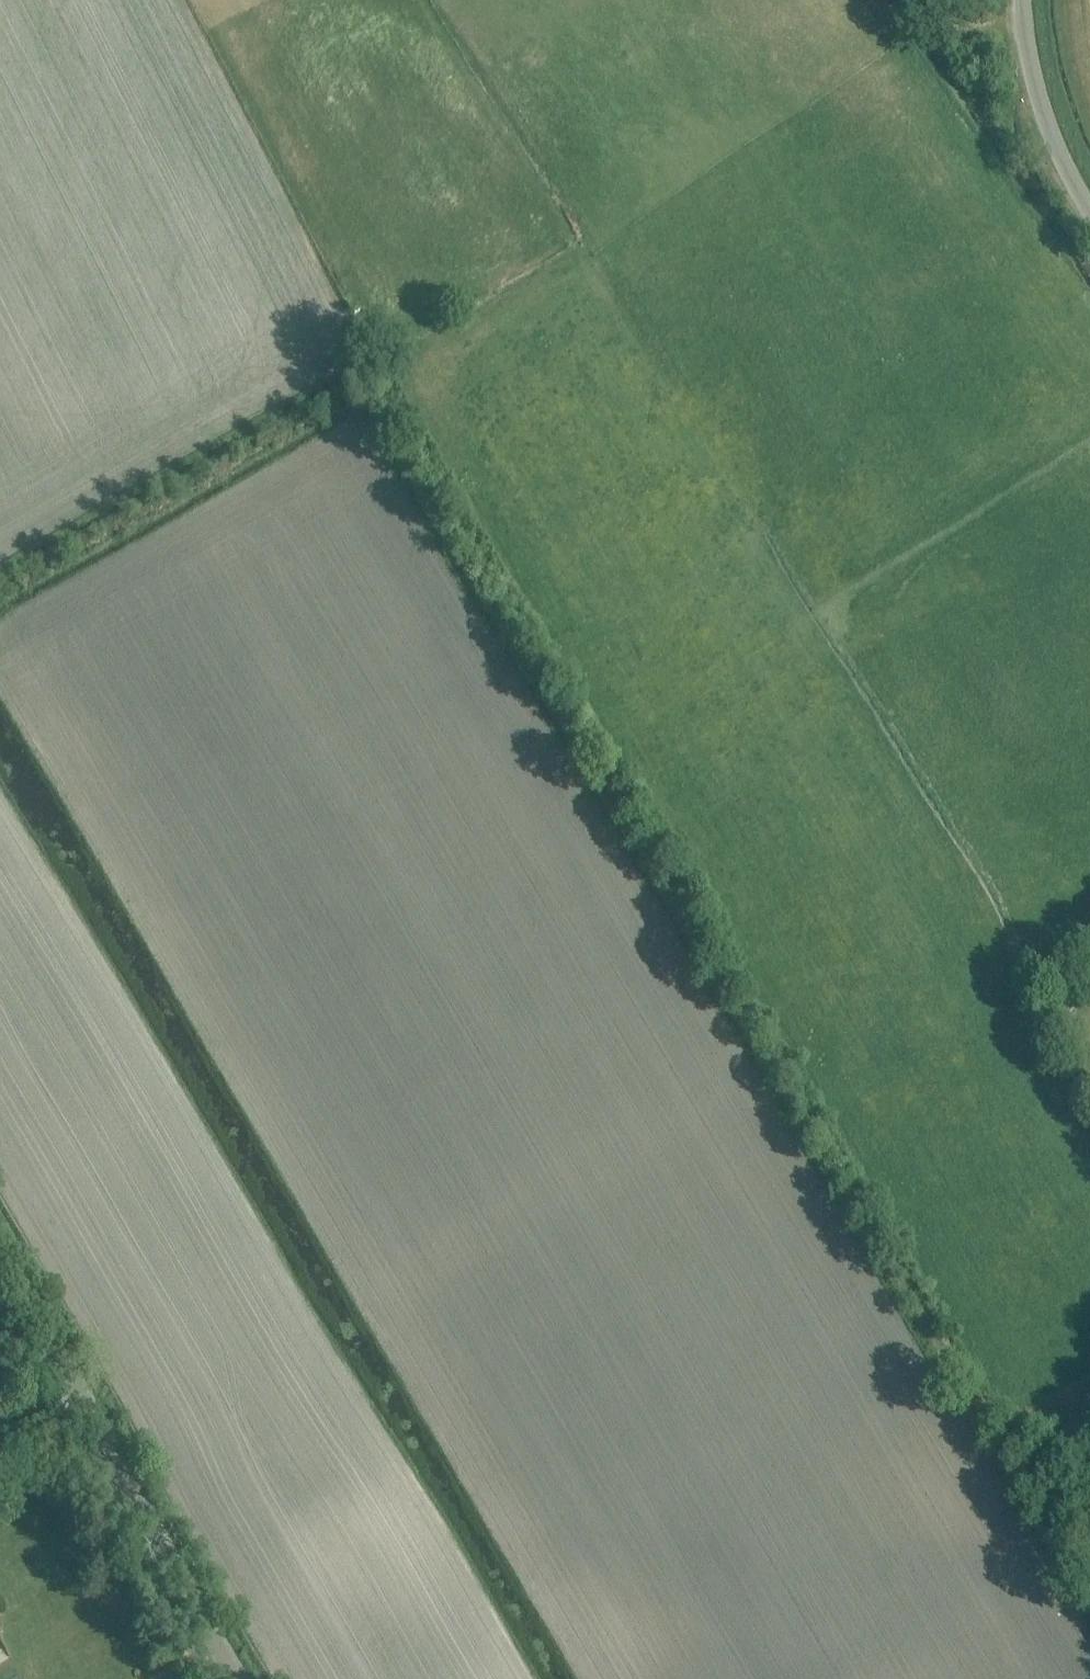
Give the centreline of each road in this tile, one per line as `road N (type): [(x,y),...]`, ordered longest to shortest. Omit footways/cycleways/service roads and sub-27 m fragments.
road 1 (tertiary): [(239,1678),(80,1396)]
road 2 (unclassified): [(1089,215),(1040,109),(1021,0)]
road 3 (tertiary): [(80,1396),(0,1253)]

